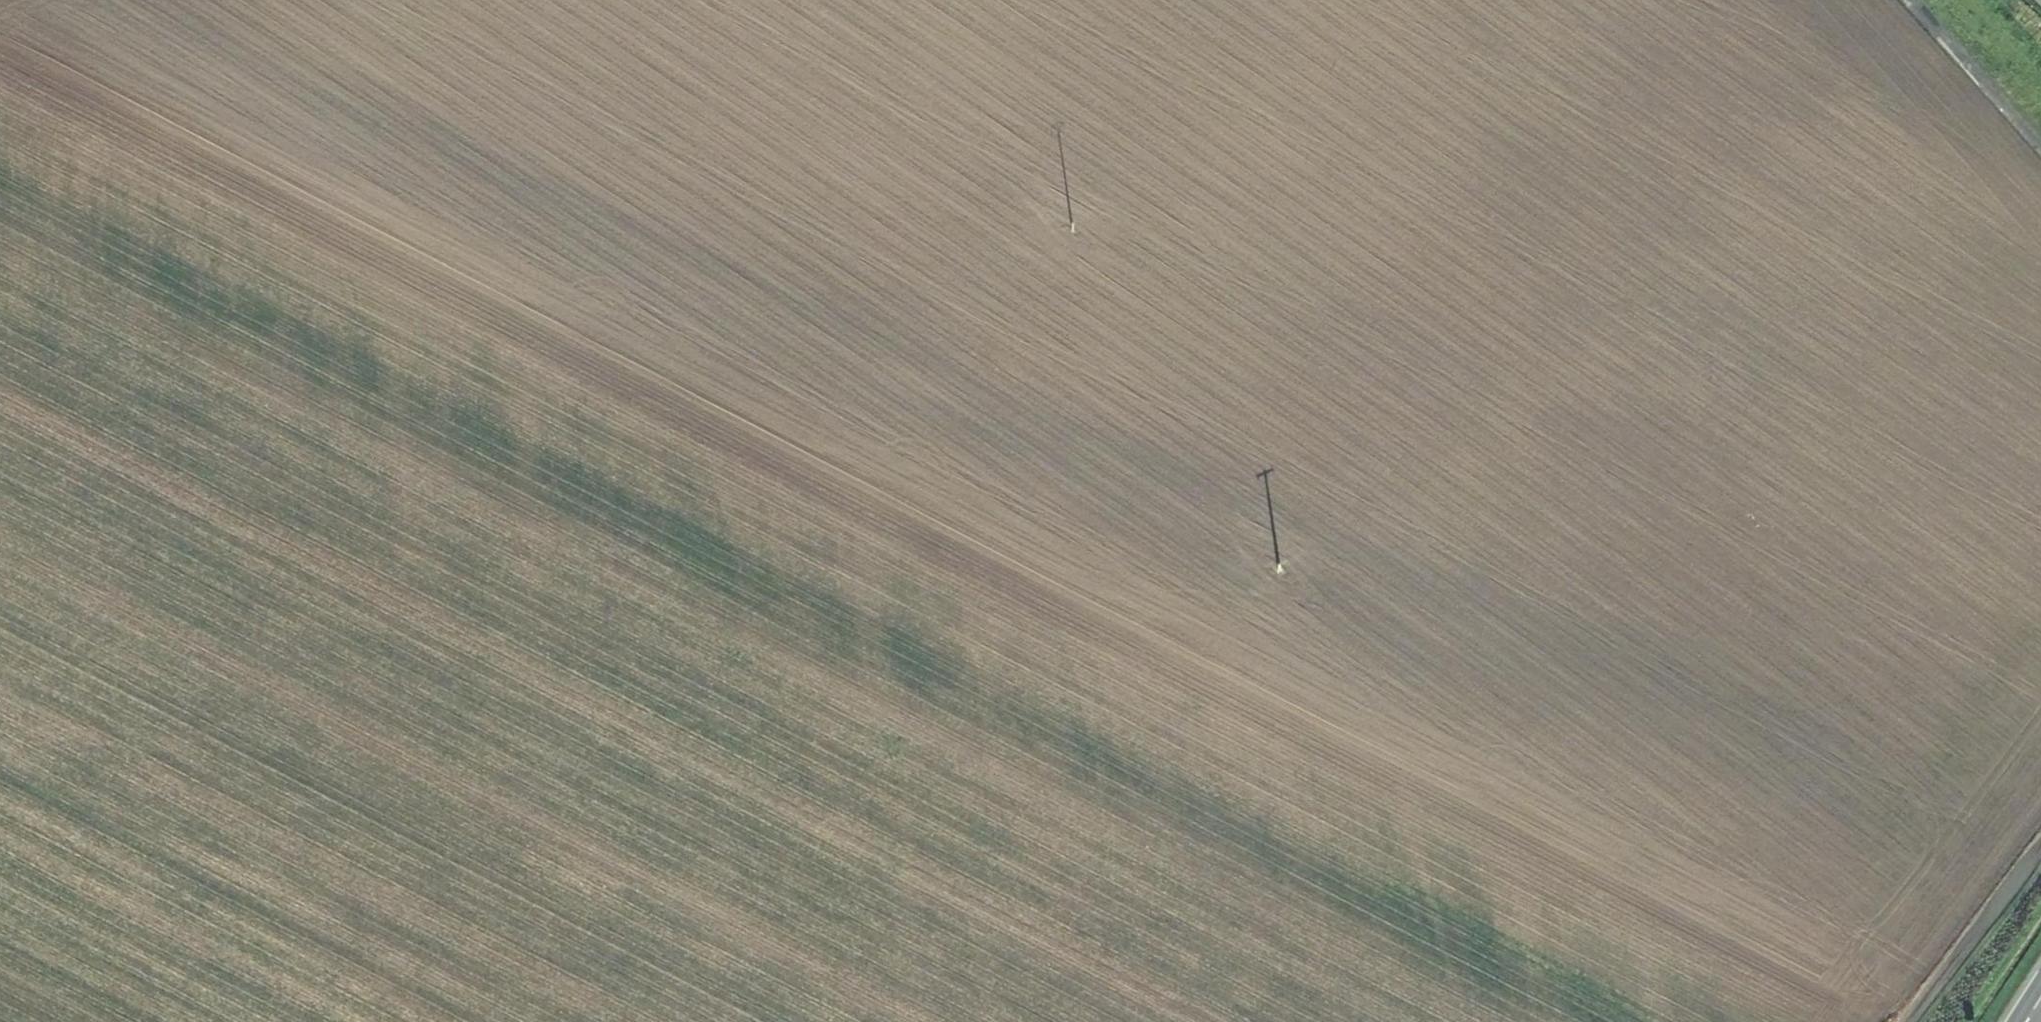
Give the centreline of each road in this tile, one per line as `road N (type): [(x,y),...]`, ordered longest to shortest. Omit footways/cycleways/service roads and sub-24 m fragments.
road 1 (track): [(1916,1021),(2040,863)]
road 2 (track): [(2040,147),(1904,0)]

